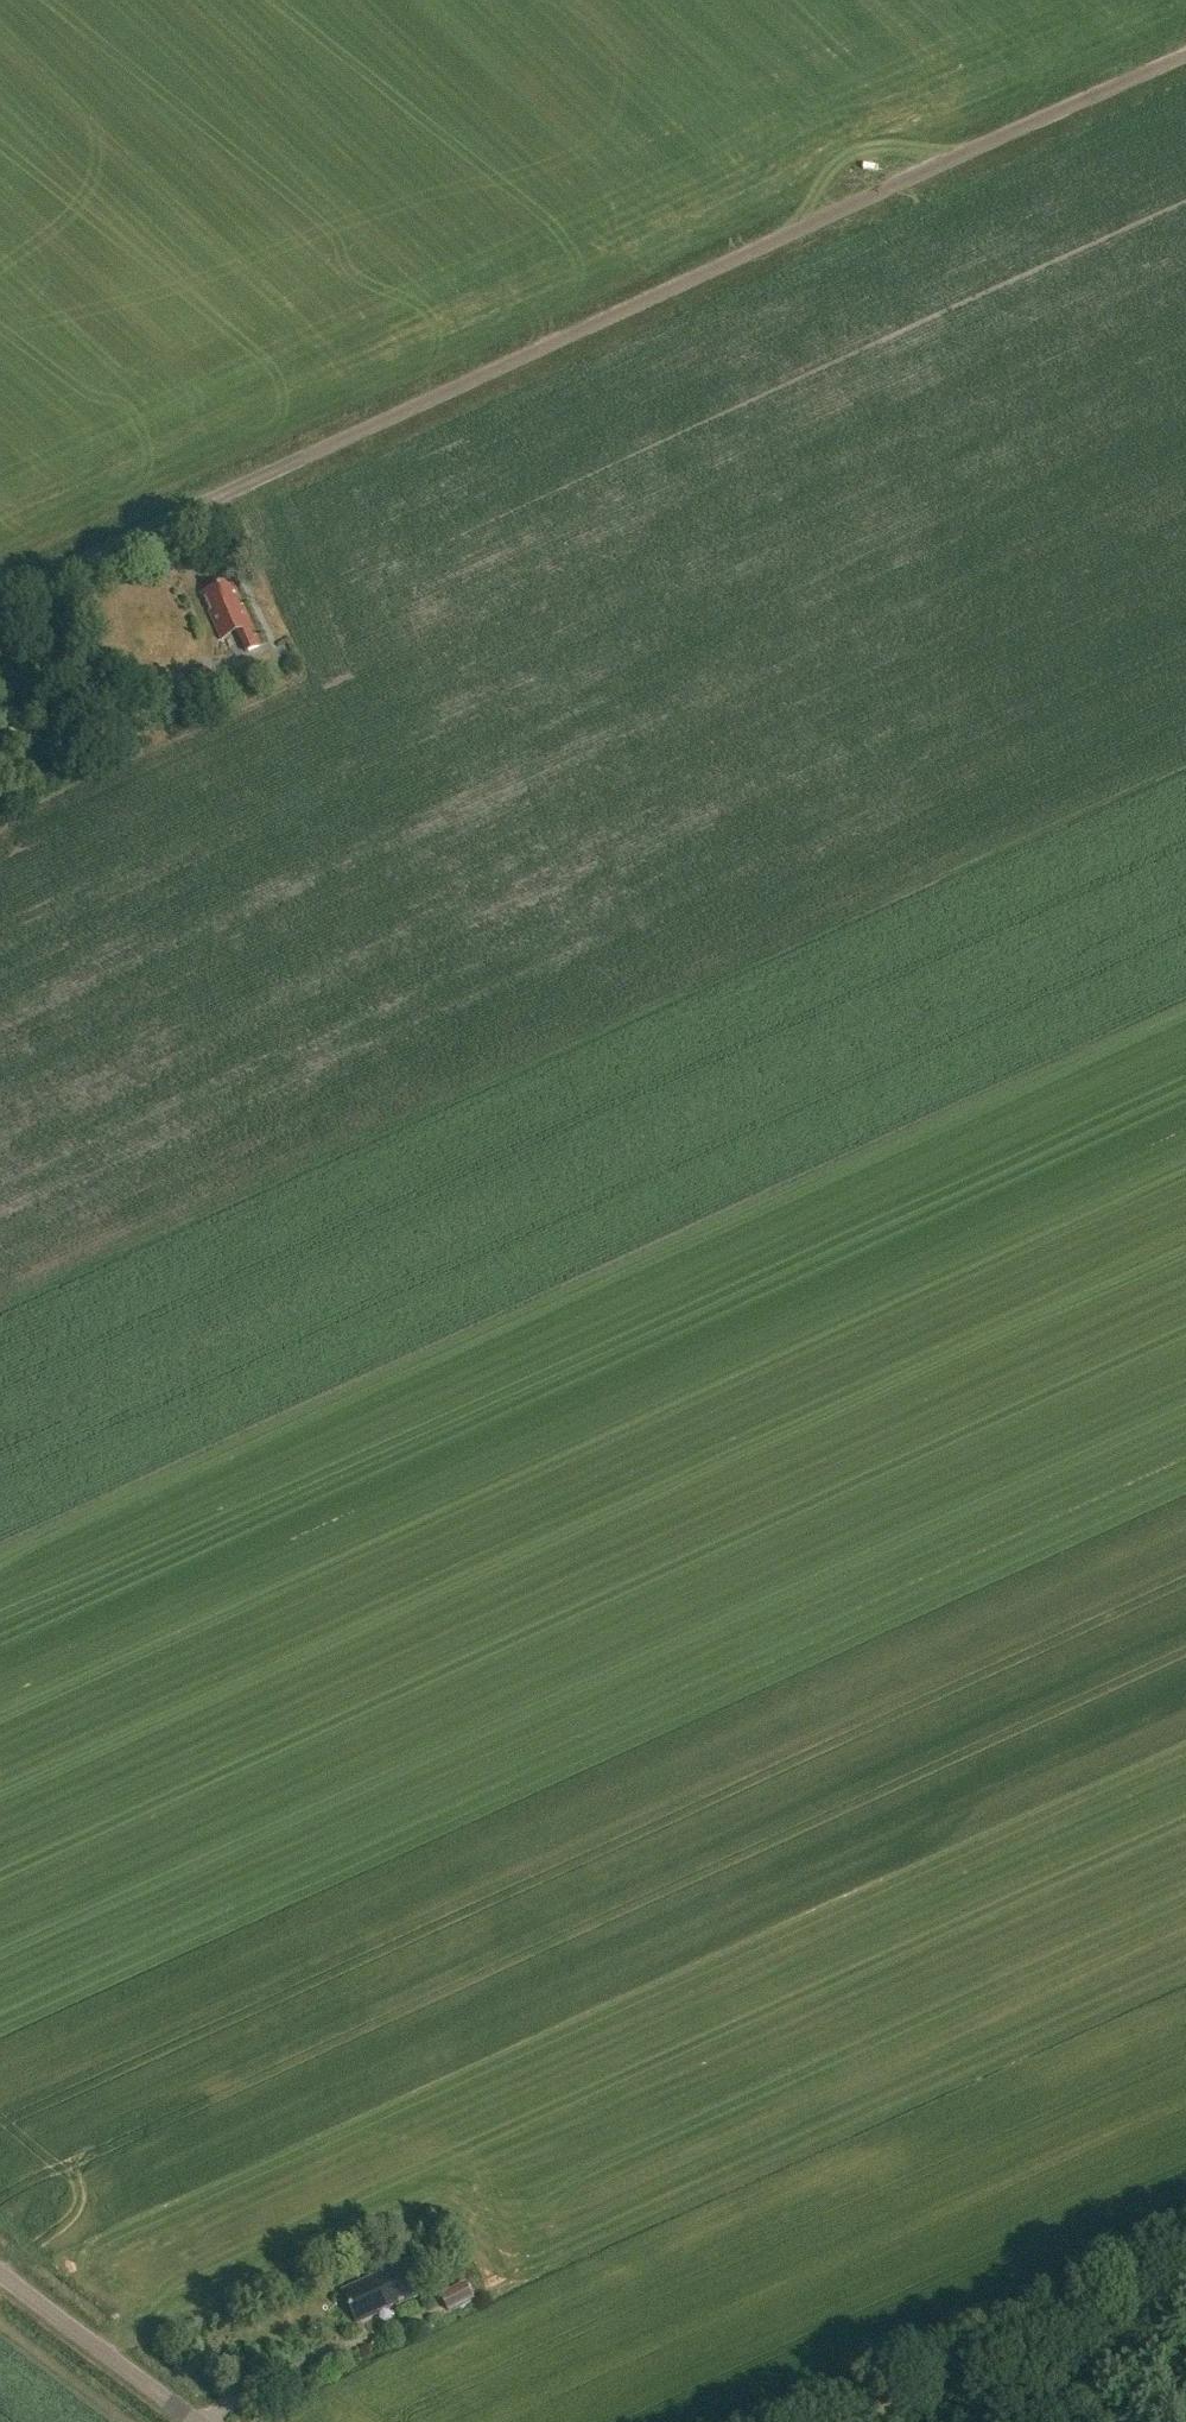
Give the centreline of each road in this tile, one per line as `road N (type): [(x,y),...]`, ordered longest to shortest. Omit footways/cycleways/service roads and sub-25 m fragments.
road 1 (unclassified): [(0,595),(1185,54)]
road 2 (track): [(887,2421),(1185,2286)]
road 3 (unclassified): [(198,2421),(0,2273)]

